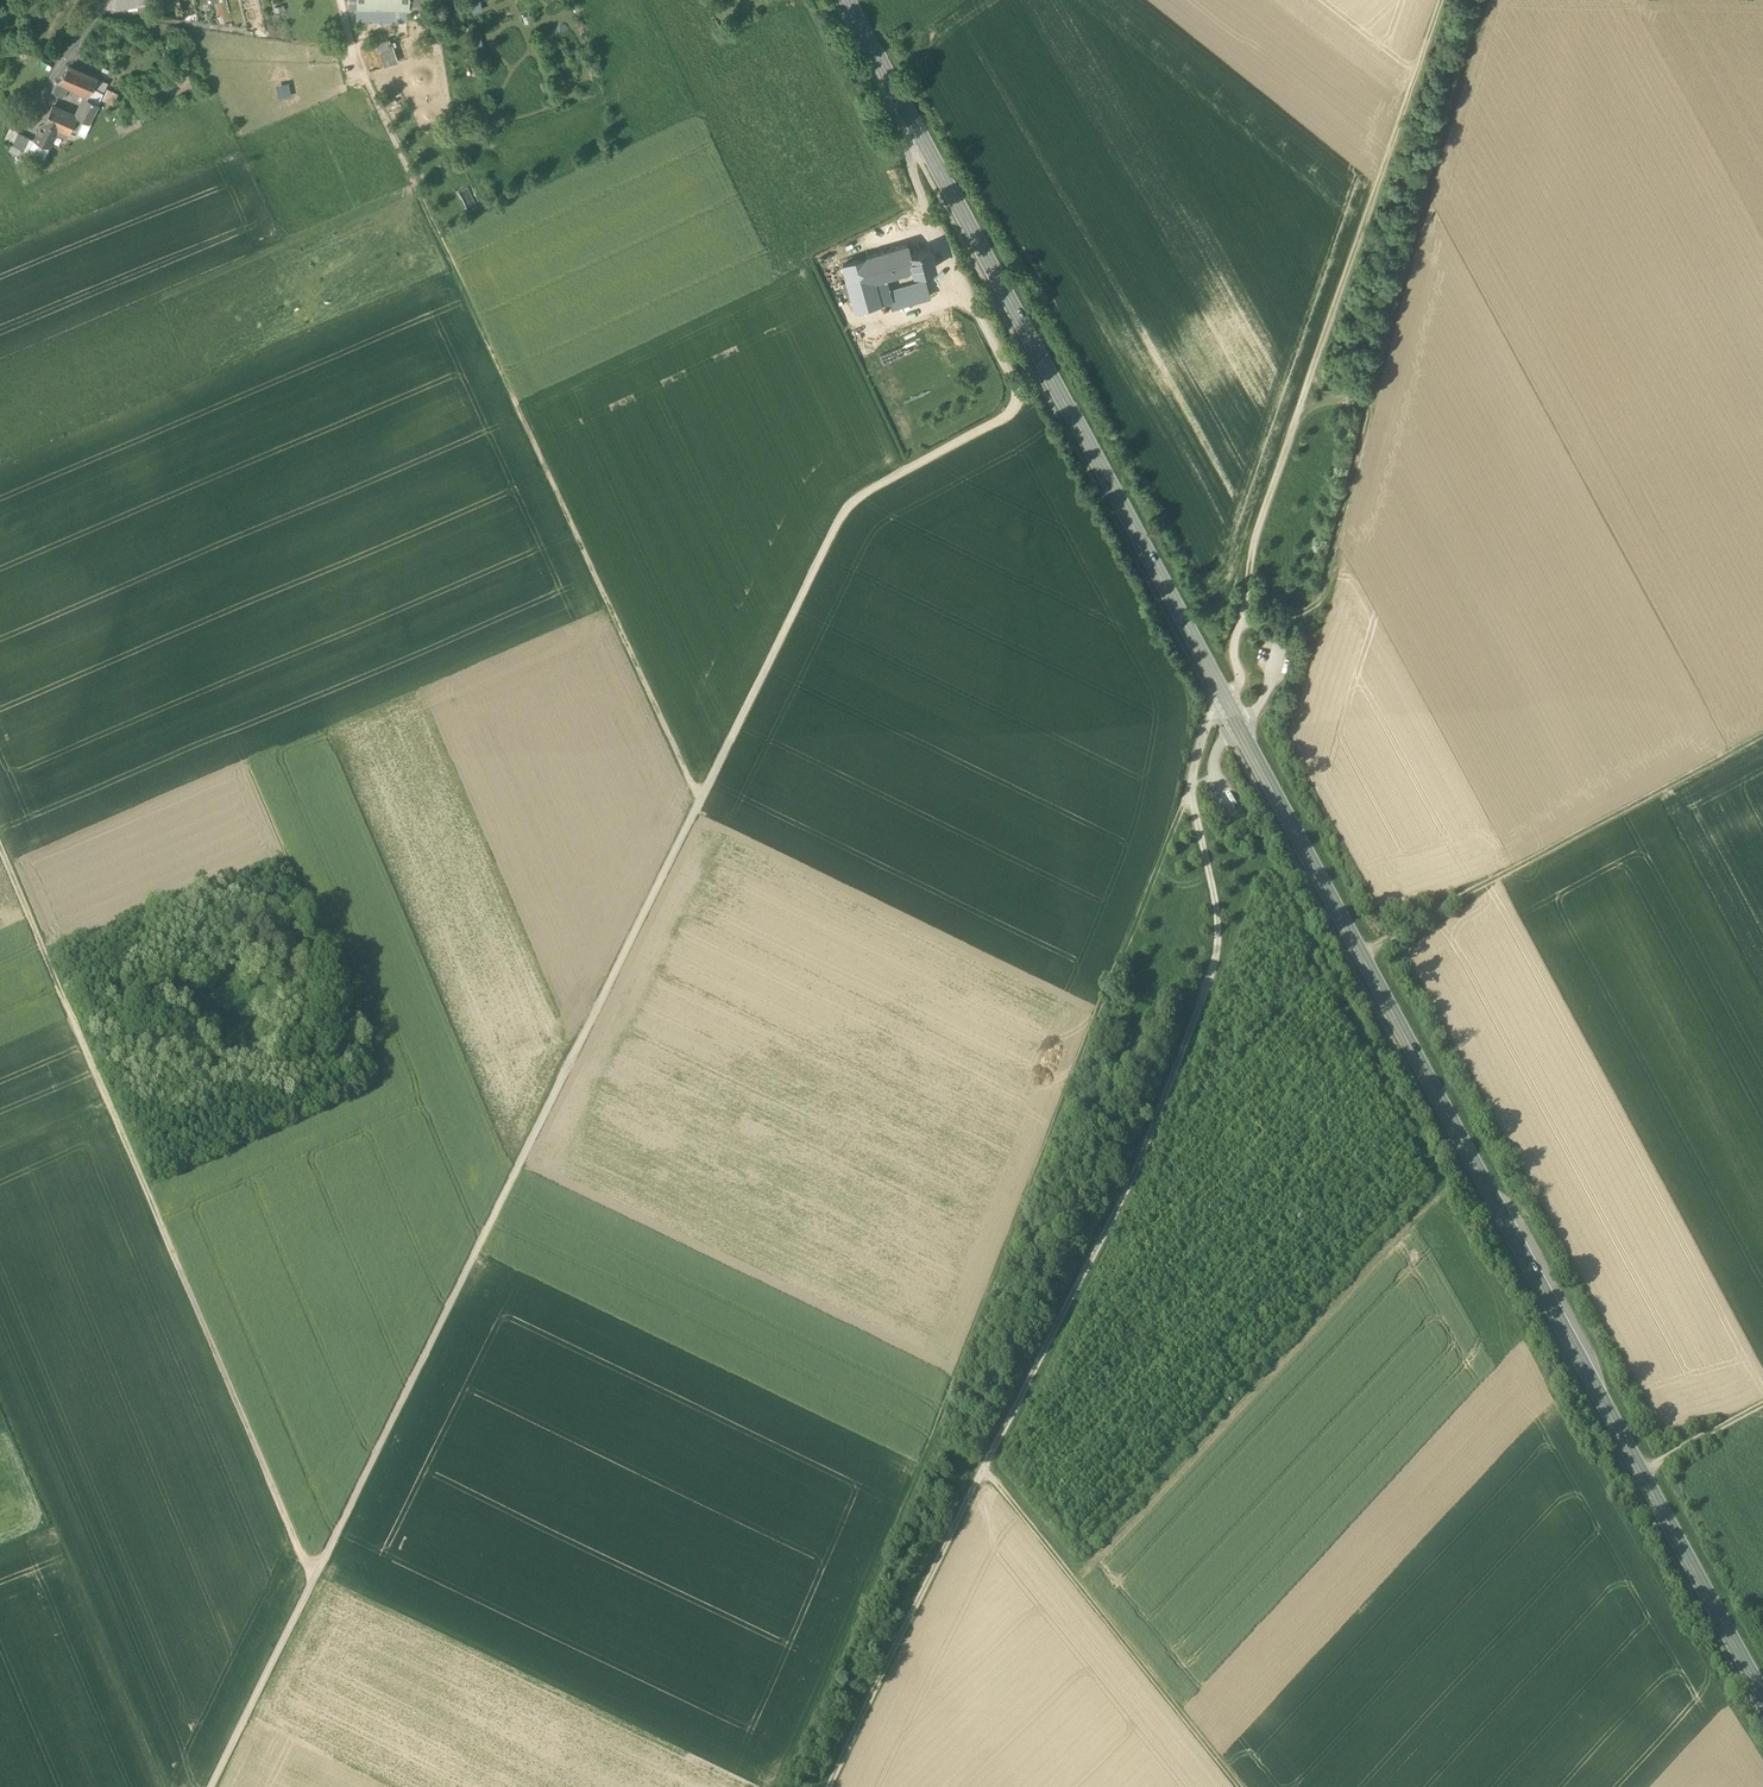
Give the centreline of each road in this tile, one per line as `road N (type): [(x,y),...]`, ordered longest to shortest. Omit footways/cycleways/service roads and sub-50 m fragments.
road 1 (secondary): [(1762,1693),(847,0)]
road 2 (track): [(1243,612),(1233,656),(1240,682),(1206,726),(1191,786),(1218,927),(1208,980),(1118,1209),(831,1786)]
road 3 (track): [(1215,776),(1191,786),(1170,831),(932,1443),(984,1470),(1238,1786)]
road 4 (track): [(699,801),(211,1786)]
road 5 (track): [(1068,1575),(1446,1188),(1275,870)]
road 6 (track): [(907,140),(912,175),(1012,382),(1014,407),(850,504),(699,801)]
road 7 (track): [(314,1579),(0,848)]
road 8 (track): [(365,80),(699,801)]
road 9 (track): [(1487,0),(1366,422),(1325,600),(1239,627)]
road 10 (track): [(1243,612),(1258,528),(1444,0)]
road 11 (track): [(1762,736),(1363,953)]
road 12 (track): [(932,1443),(781,1786)]
road 13 (track): [(1762,1407),(1642,1473)]

